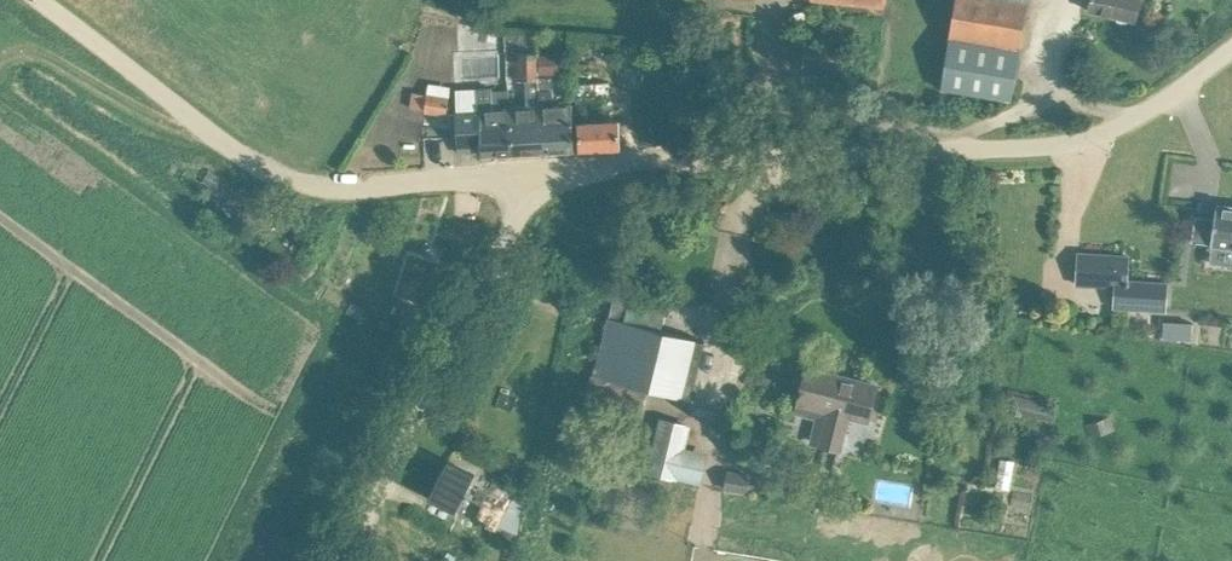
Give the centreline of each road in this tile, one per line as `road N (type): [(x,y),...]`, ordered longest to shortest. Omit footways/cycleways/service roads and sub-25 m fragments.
road 1 (unclassified): [(533,184),(702,160),(1006,153),(1083,140),(1155,104),(1231,46)]
road 2 (unclassified): [(533,184),(329,193),(232,156),(31,0)]
road 3 (unclassified): [(339,560),(487,256),(533,184)]

